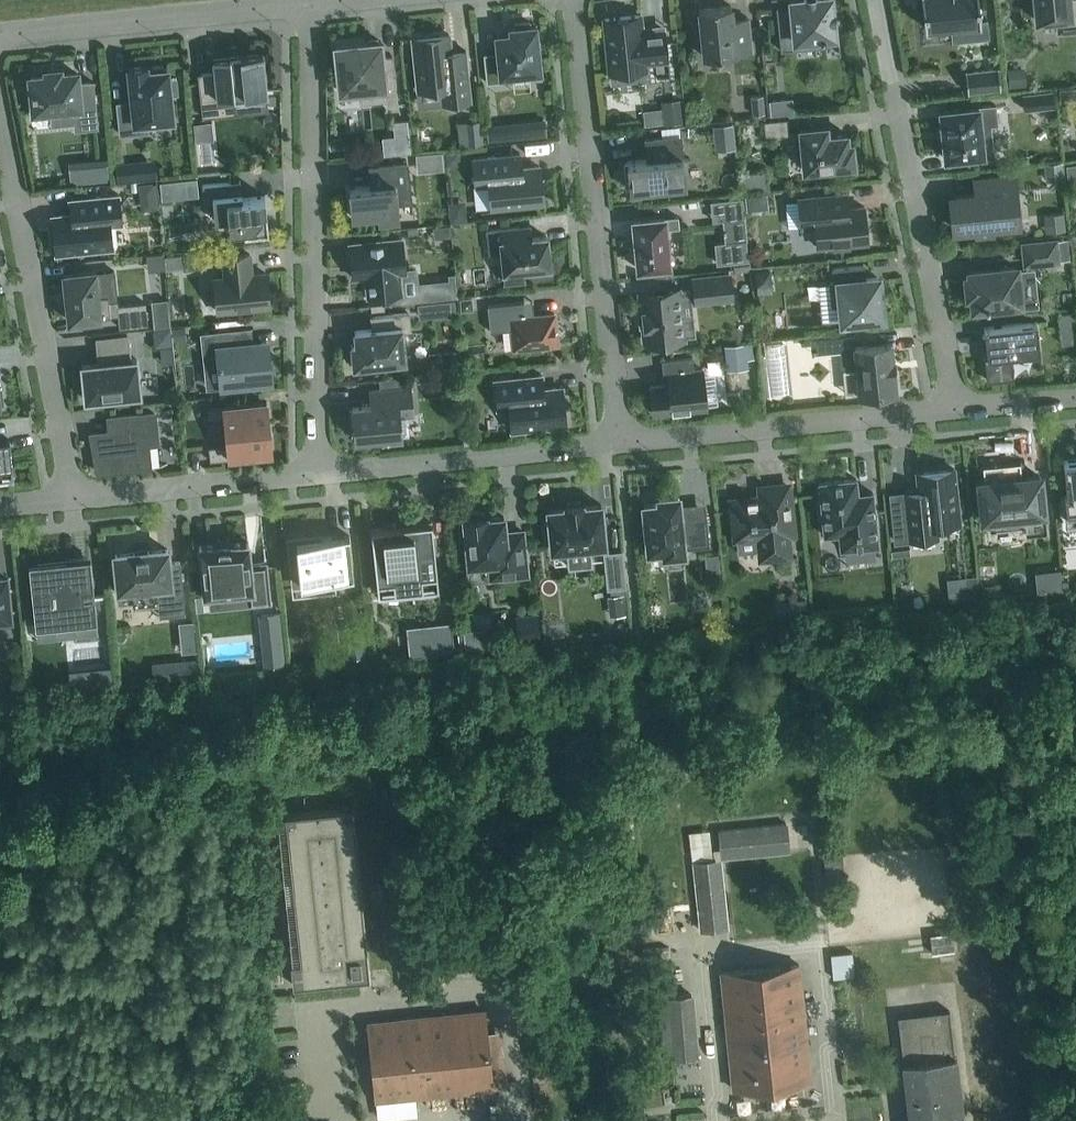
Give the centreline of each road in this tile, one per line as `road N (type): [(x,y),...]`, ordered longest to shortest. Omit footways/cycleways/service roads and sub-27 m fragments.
road 1 (residential): [(325,475),(317,8)]
road 2 (residential): [(571,0),(623,441)]
road 3 (residential): [(79,500),(0,67)]
road 4 (residential): [(883,0),(961,411)]
road 5 (residential): [(623,441),(961,411)]
road 6 (residential): [(317,8),(0,41)]
road 7 (residential): [(325,475),(623,441)]
road 8 (residential): [(79,500),(325,475)]

